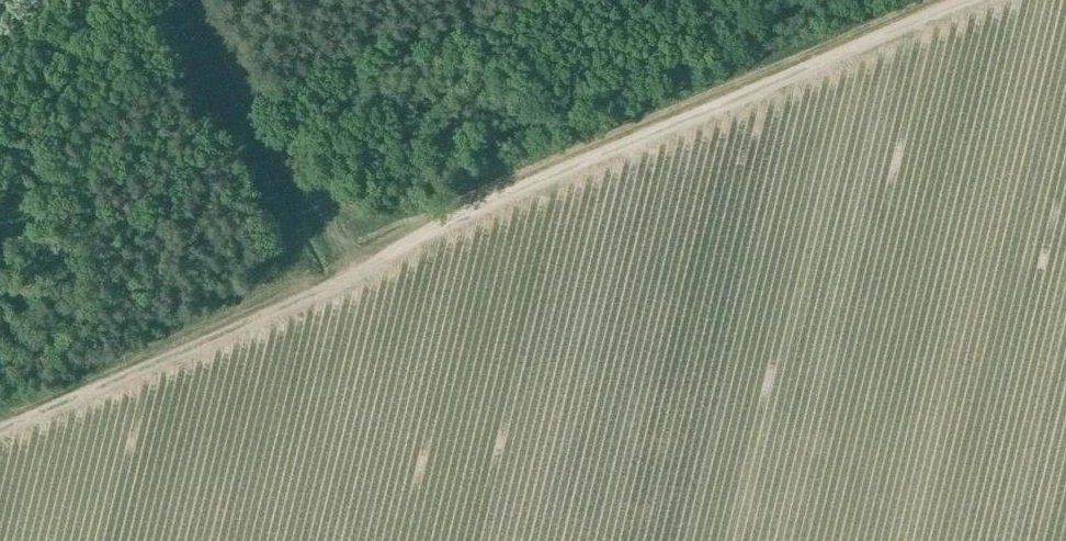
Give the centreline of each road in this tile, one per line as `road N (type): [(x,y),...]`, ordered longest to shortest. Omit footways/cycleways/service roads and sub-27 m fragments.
road 1 (track): [(193,0),(353,276),(0,432)]
road 2 (track): [(353,276),(562,170),(968,0)]

